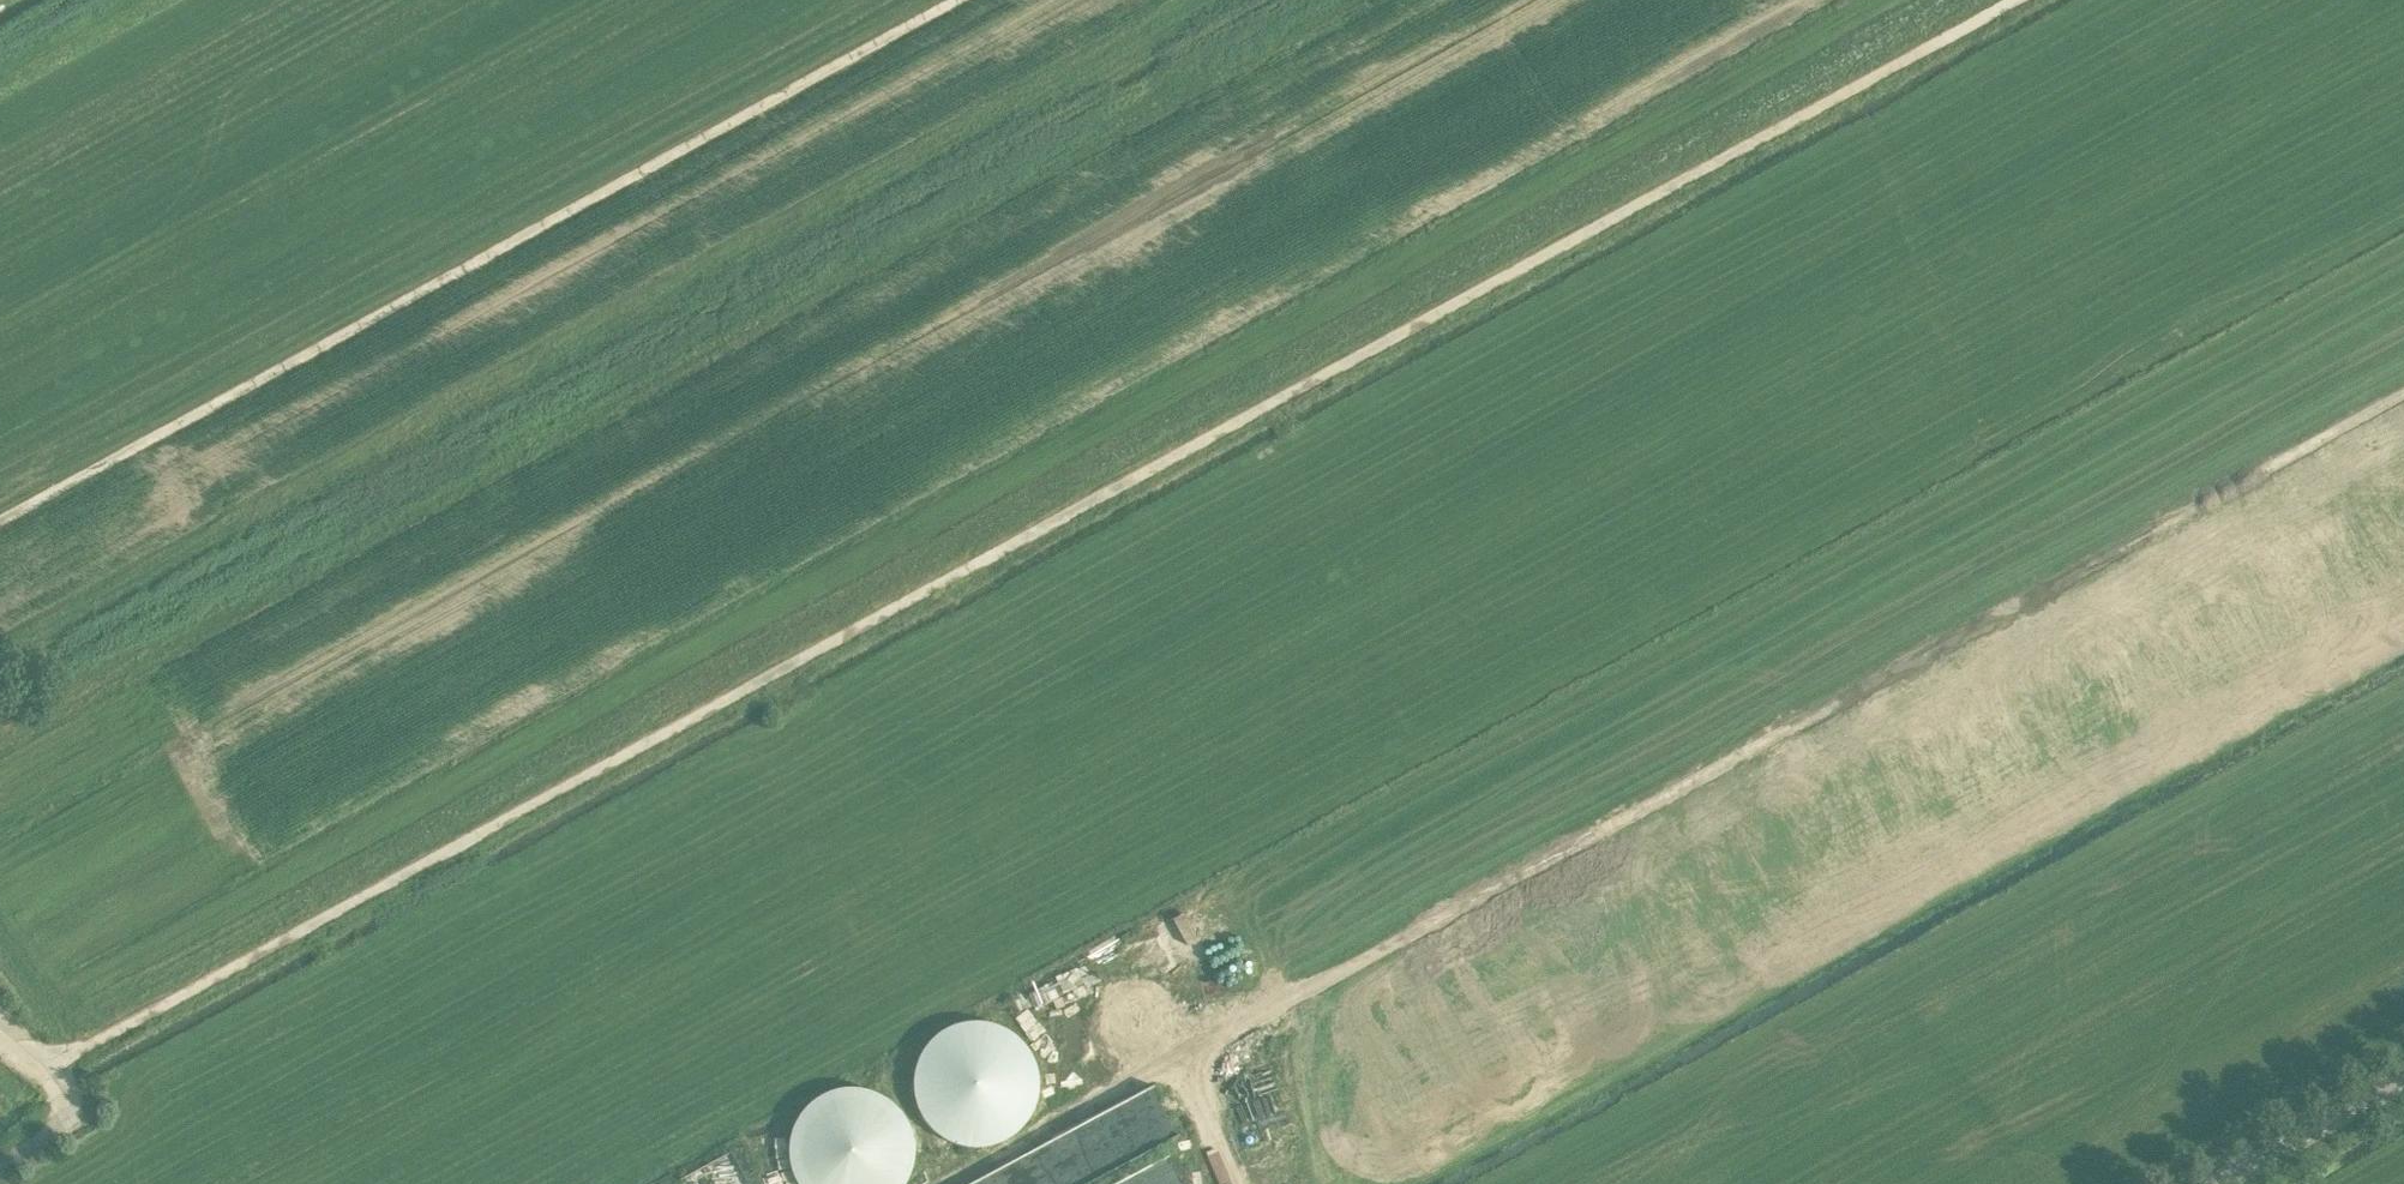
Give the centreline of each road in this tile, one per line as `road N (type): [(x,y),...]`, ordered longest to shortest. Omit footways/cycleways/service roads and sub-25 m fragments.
road 1 (tertiary): [(2216,1183),(2403,1079)]

